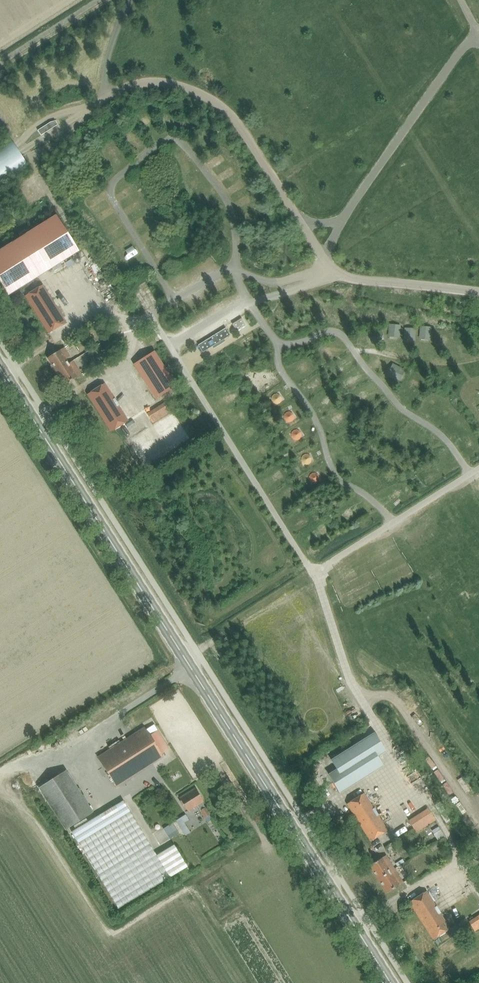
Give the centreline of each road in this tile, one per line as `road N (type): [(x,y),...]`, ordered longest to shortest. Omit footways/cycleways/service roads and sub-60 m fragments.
road 1 (secondary): [(391,982),(0,368)]

